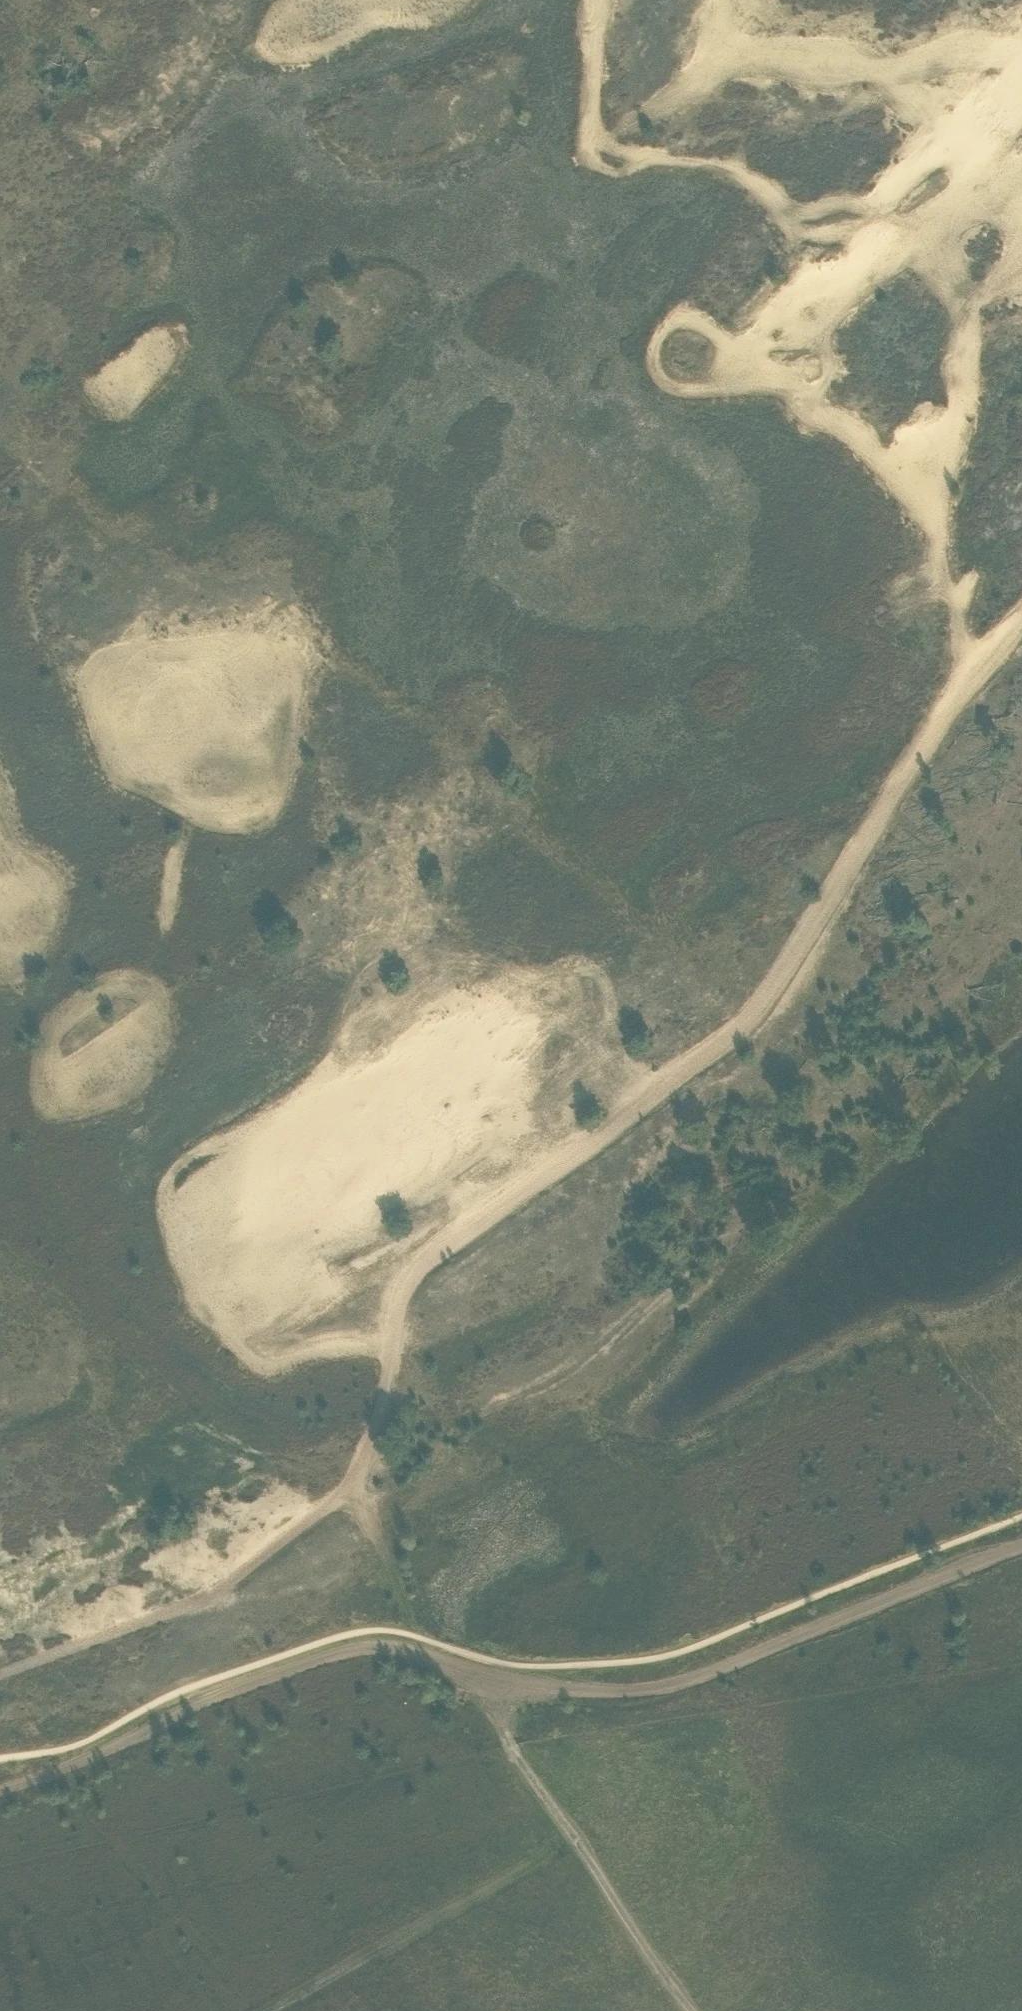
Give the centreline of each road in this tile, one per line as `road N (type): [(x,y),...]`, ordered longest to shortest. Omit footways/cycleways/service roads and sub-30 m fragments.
road 1 (track): [(1021,1548),(657,1687),(550,1689),(370,1646),(225,1693),(0,1794)]
road 2 (track): [(470,1655),(509,1740),(694,2010)]
road 3 (track): [(577,1842),(275,2010)]

